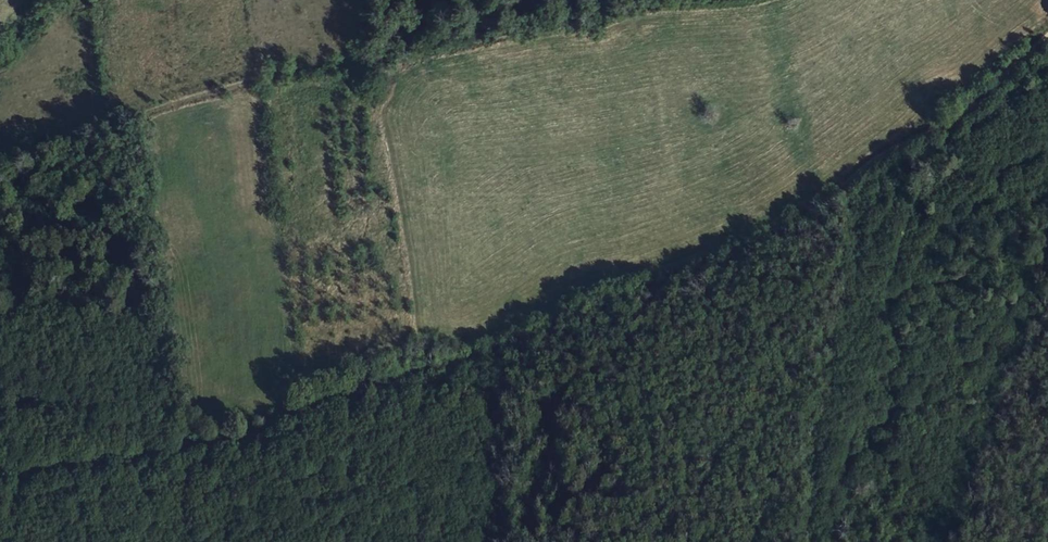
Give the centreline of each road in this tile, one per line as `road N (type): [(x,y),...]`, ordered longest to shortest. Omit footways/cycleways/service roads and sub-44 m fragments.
road 1 (track): [(1047,47),(1000,92),(854,178),(779,239),(512,358),(124,457),(0,480)]
road 2 (track): [(0,166),(261,83),(714,0)]

